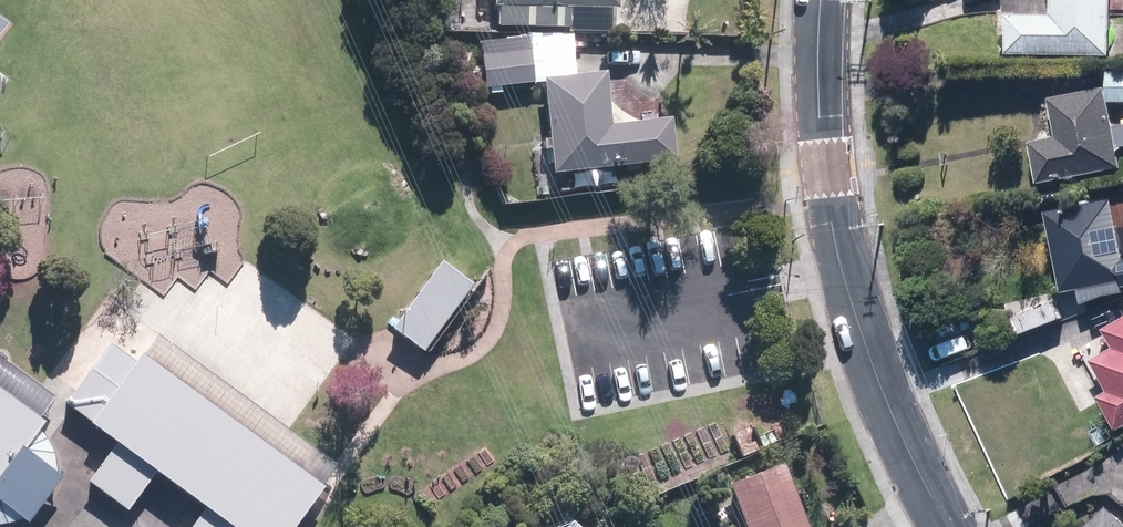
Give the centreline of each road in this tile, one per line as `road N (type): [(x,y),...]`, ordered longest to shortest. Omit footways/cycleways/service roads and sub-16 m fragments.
road 1 (residential): [(949,526),(879,385),(840,272),(823,170),(823,0)]

